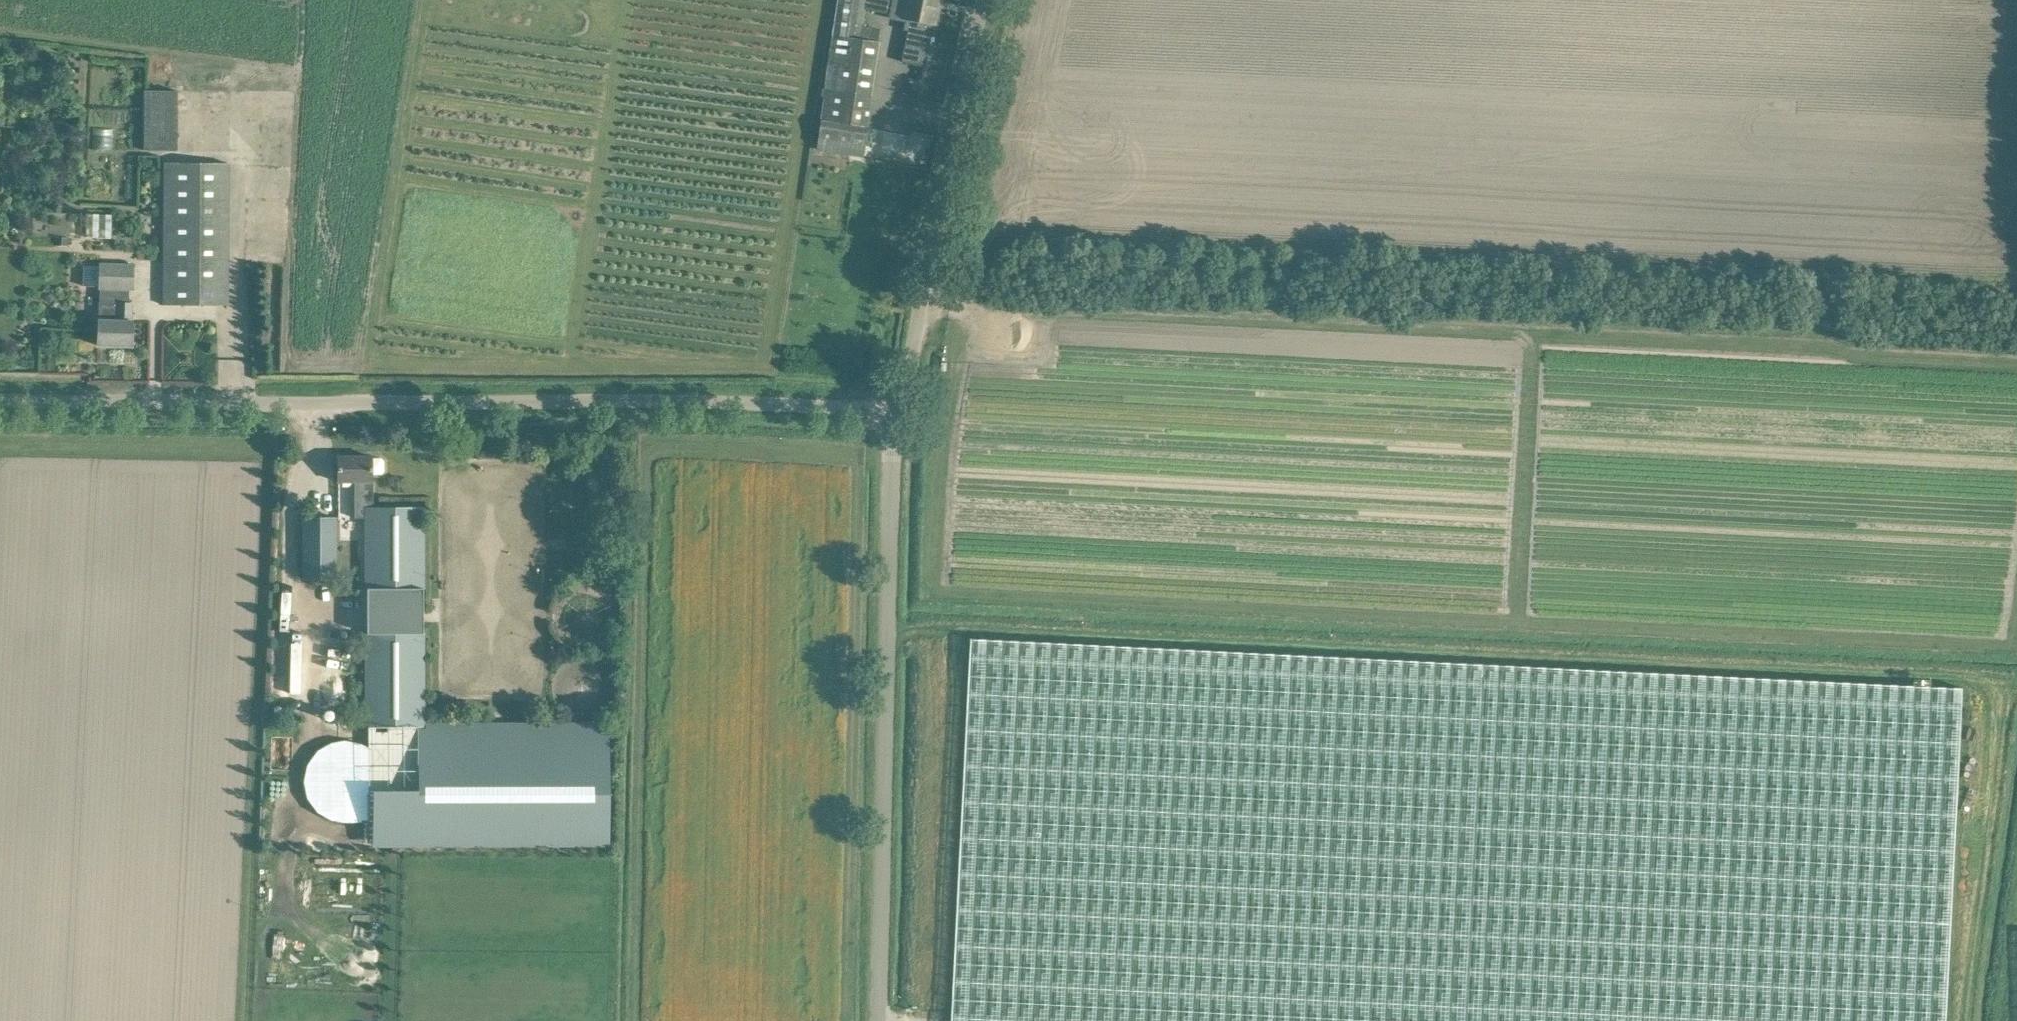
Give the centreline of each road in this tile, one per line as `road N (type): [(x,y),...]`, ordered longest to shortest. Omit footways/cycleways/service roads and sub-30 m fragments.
road 1 (unclassified): [(0,400),(897,410)]
road 2 (unclassified): [(884,1020),(897,410)]
road 3 (unclassified): [(984,0),(897,410)]

